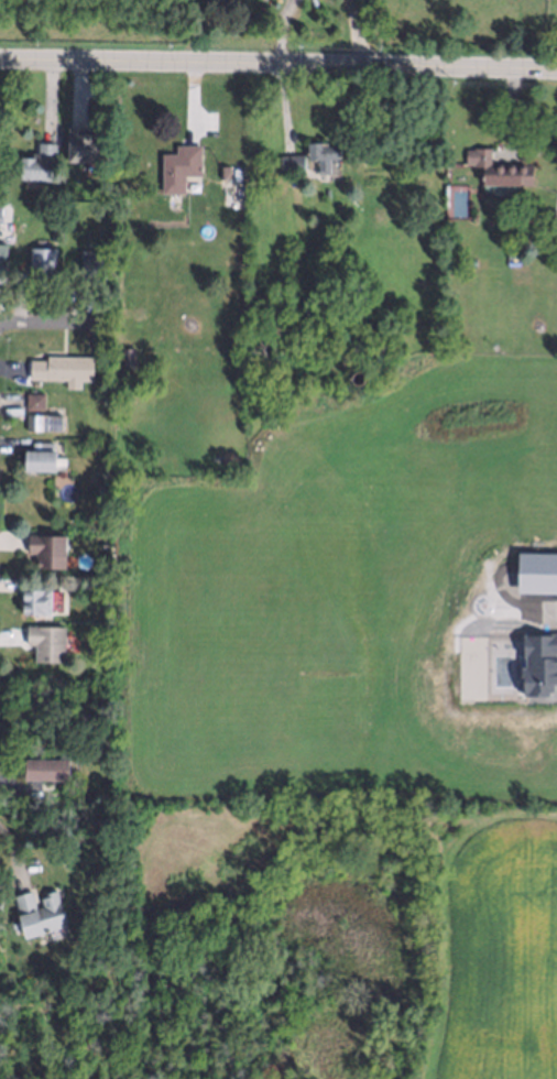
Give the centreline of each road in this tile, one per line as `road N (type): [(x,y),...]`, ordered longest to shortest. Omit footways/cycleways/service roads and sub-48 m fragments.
road 1 (tertiary): [(0,60),(556,73)]

